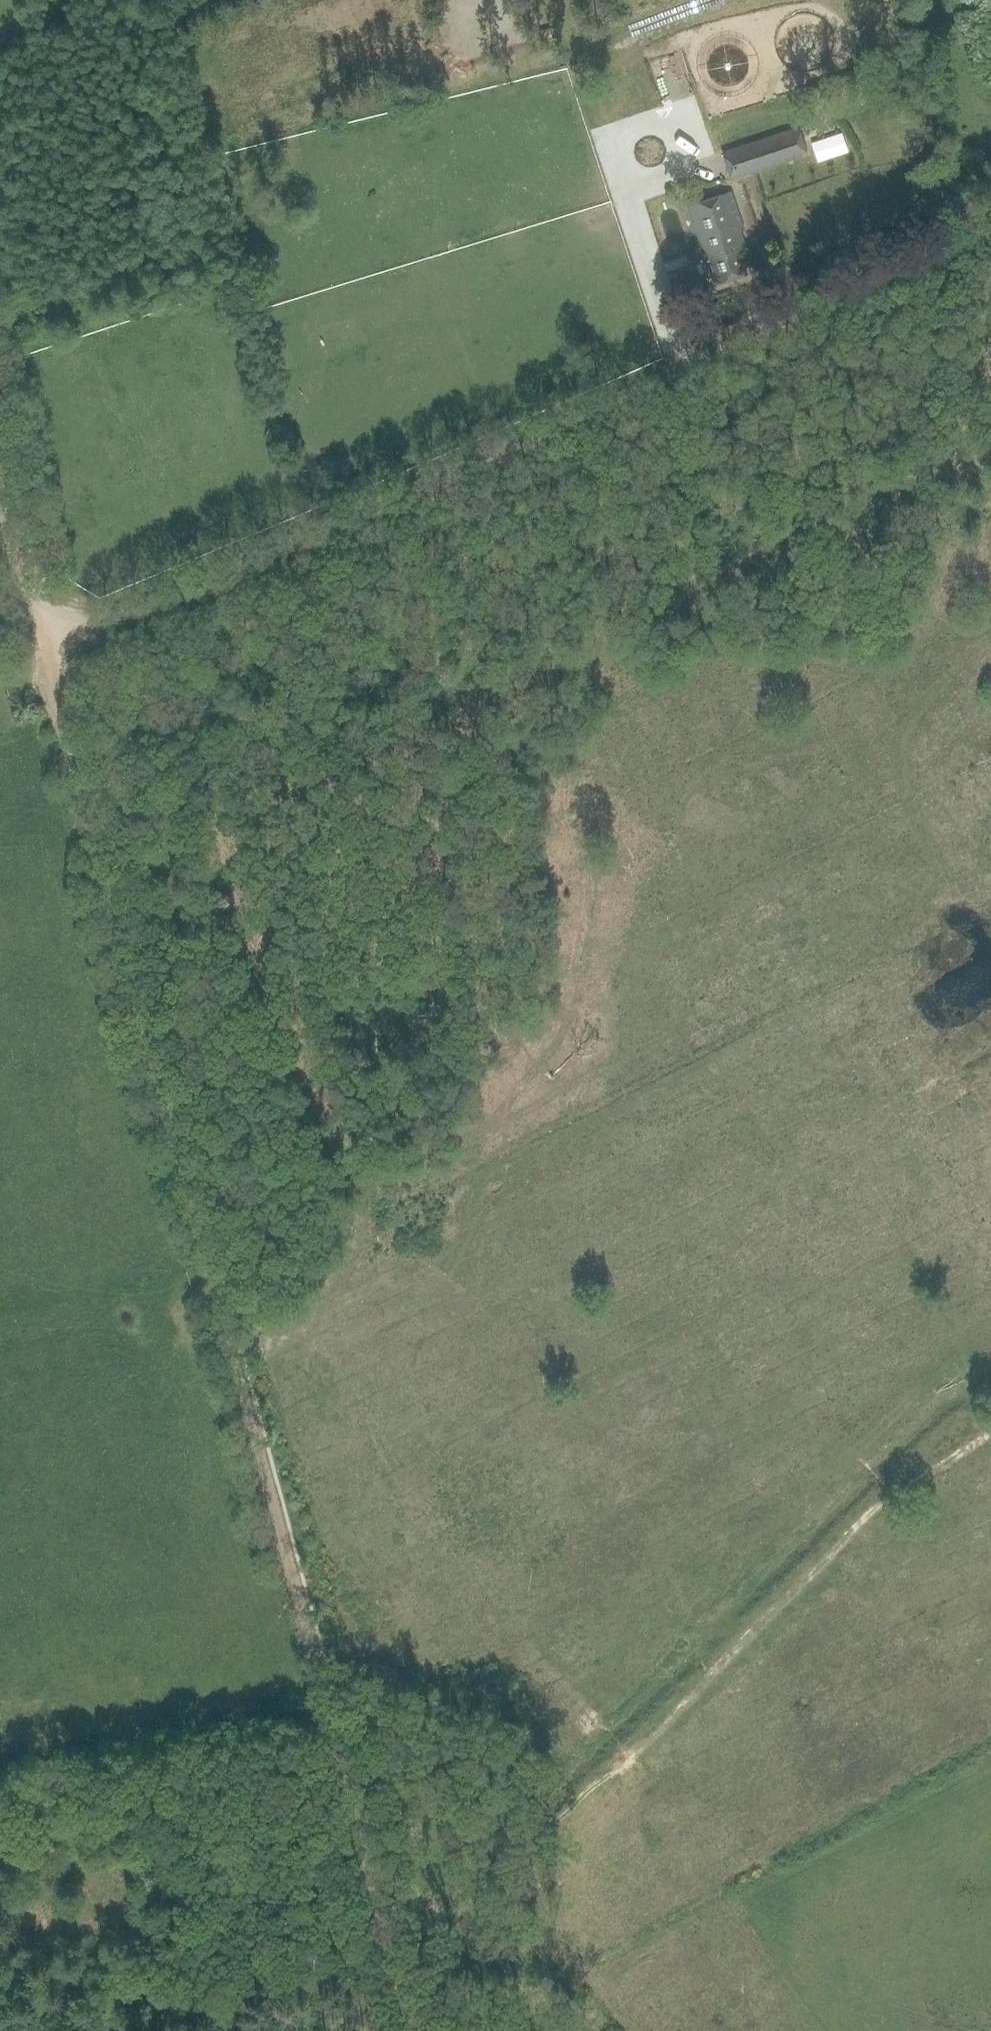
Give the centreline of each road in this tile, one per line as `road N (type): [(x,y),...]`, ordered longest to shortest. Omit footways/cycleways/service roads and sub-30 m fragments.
road 1 (track): [(0,489),(19,560),(52,628),(86,809),(393,1947)]
road 2 (unclassified): [(63,628),(111,616),(390,498),(990,223)]

